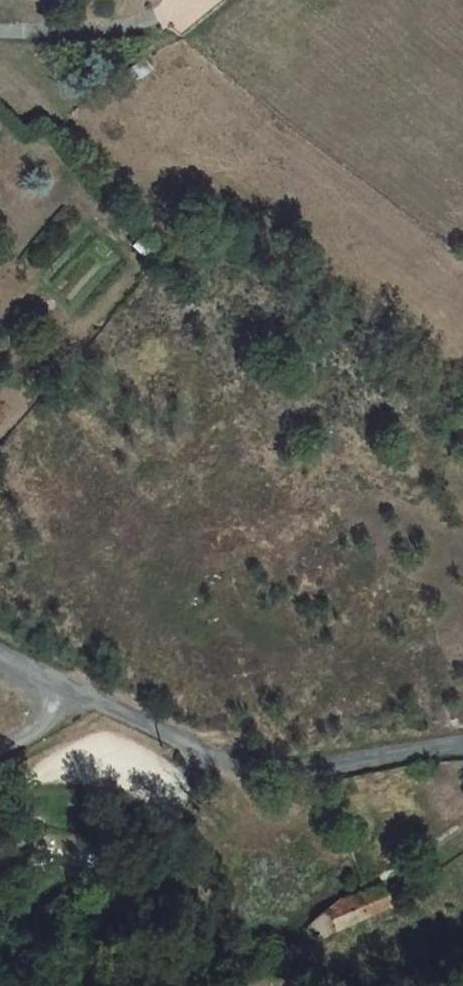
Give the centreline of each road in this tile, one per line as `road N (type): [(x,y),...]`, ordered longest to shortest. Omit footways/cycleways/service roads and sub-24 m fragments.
road 1 (unclassified): [(0,655),(234,761),(462,742)]

